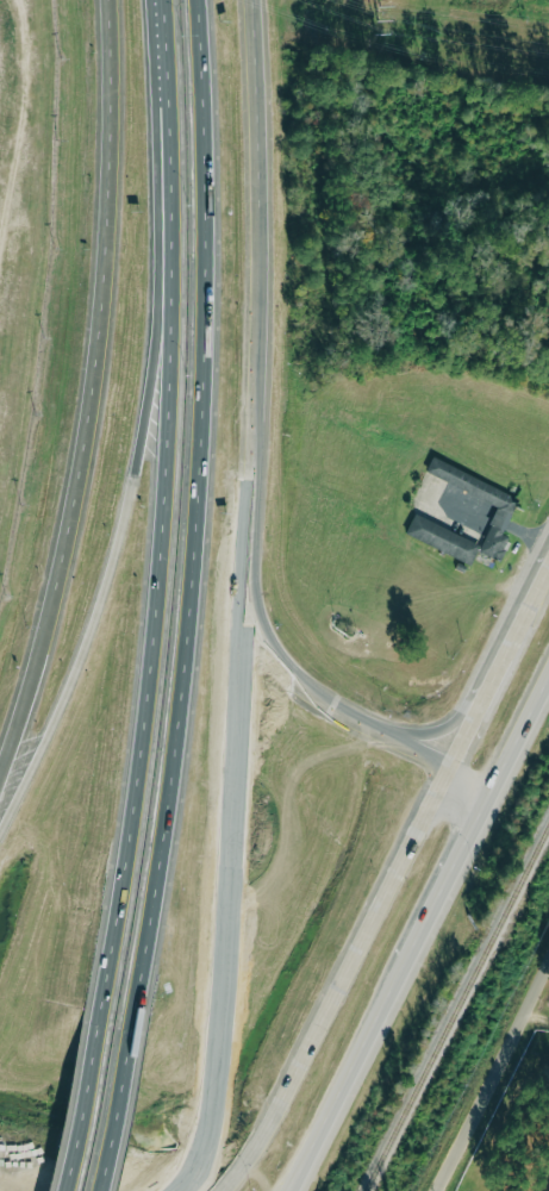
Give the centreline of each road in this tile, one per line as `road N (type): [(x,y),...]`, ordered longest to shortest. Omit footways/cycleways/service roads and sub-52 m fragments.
road 1 (motorway): [(142,1028),(210,460),(220,269),(210,0)]
road 2 (motorway): [(179,202),(179,451),(113,1021)]
road 3 (tertiary): [(115,0),(107,237),(83,451),(51,611),(0,774)]
road 4 (tertiary): [(510,786),(460,772),(310,698),(282,678),(255,629),(249,535),(264,180)]
road 5 (motorway): [(179,202),(154,436),(121,584),(0,869)]
road 6 (primary): [(548,587),(238,1190)]
road 7 (primary): [(305,1190),(548,706)]
road 8 (tertiary): [(442,1190),(548,970)]
road 9 (motorway): [(168,0),(179,202)]
road 10 (primary): [(520,646),(457,722),(420,736),(378,732)]
road 11 (tertiary): [(264,180),(260,0)]
road 12 (motorway): [(113,1021),(72,1190)]
road 13 (motorway): [(104,1190),(142,1028)]

